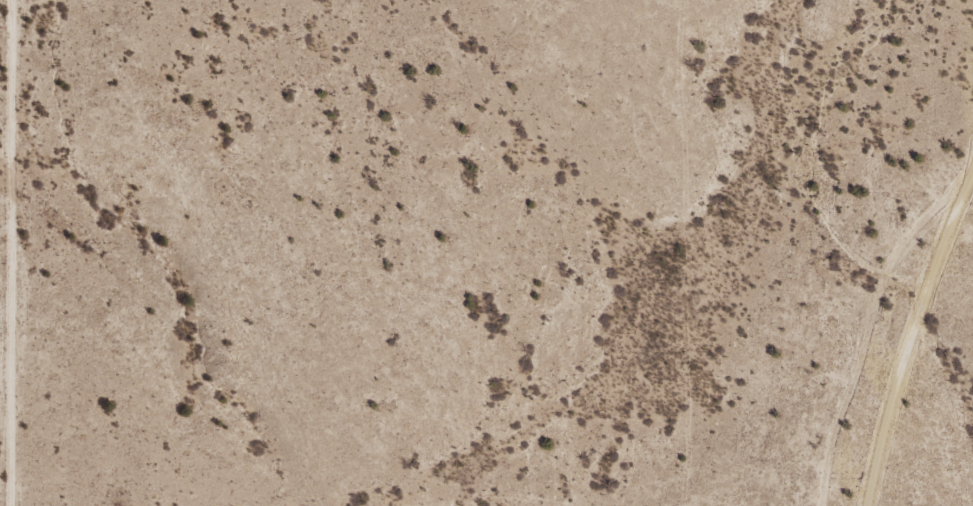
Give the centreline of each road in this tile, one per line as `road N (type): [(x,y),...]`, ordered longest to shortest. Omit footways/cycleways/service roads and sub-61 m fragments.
road 1 (track): [(826,505),(827,474),(972,161)]

